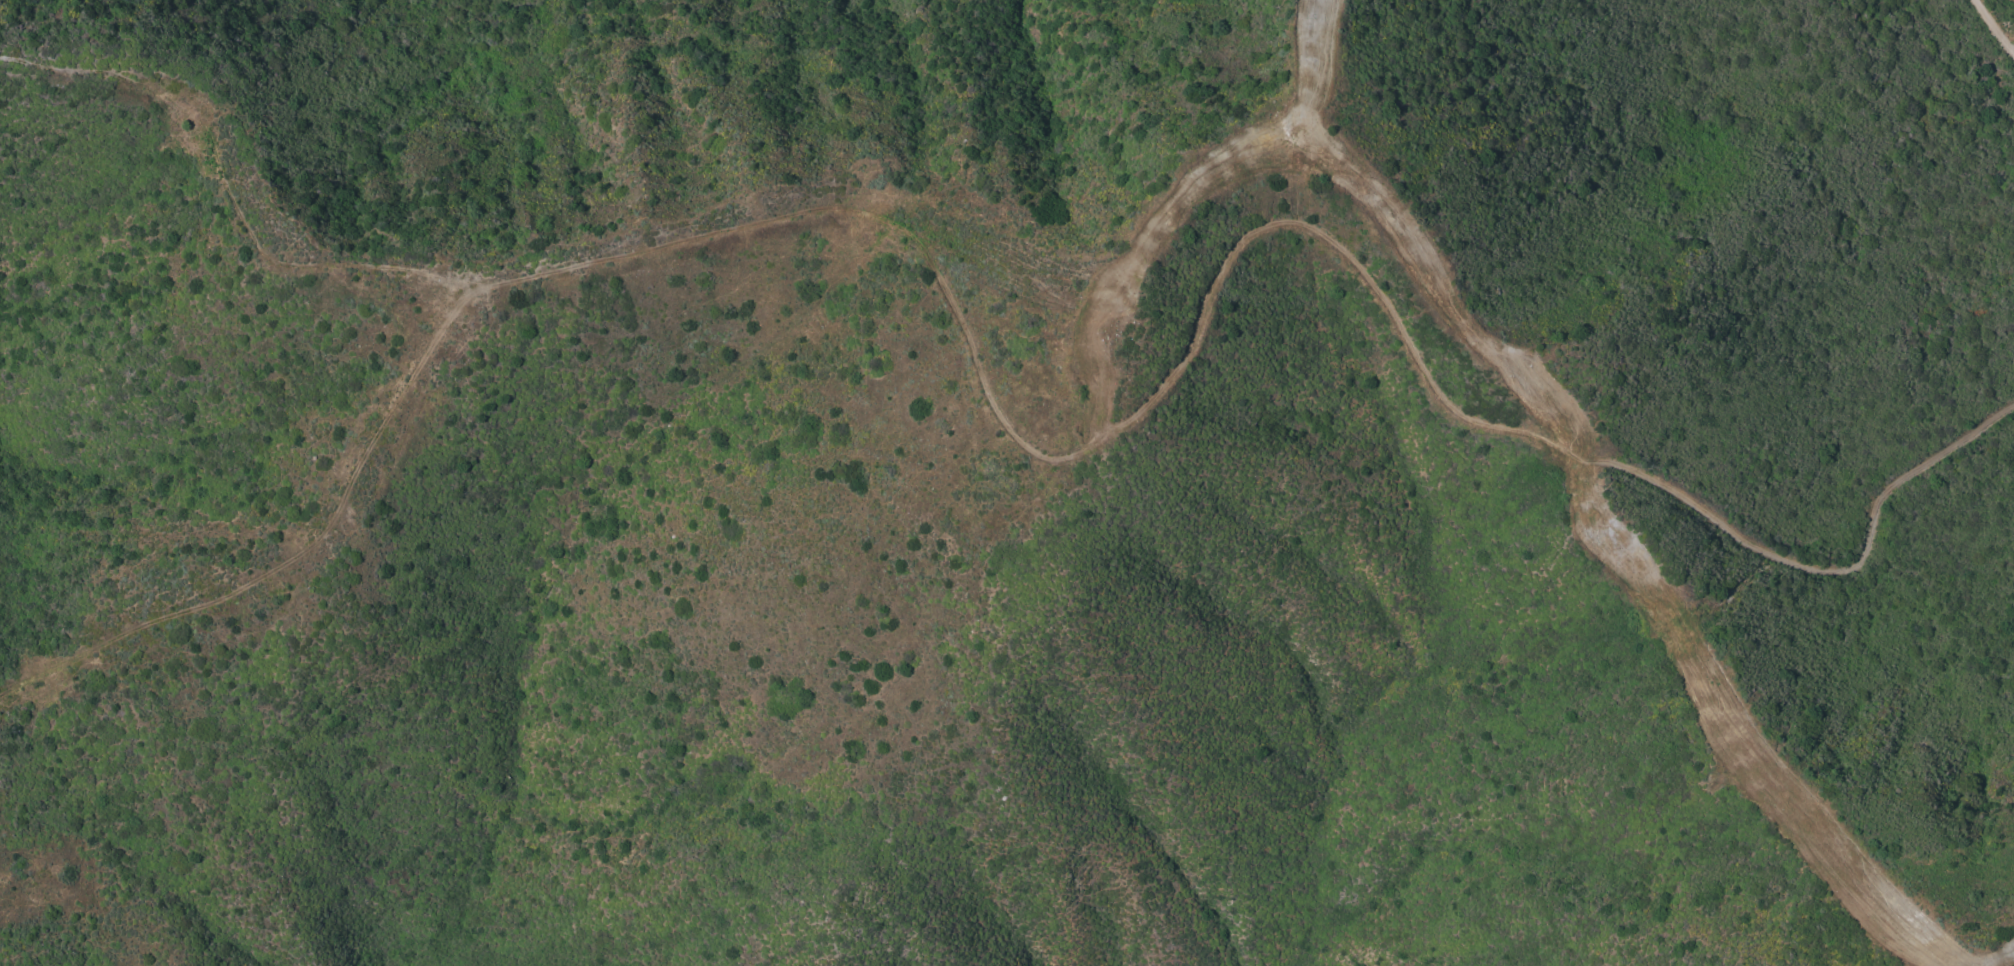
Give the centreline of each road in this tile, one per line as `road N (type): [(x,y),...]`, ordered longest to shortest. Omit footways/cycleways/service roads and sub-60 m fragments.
road 1 (track): [(0,696),(121,635),(225,597),(298,555),(337,517),(427,351),(472,292),(589,262),(819,210),(878,219),(905,231),(925,253),(989,396),(1024,446),(1042,458),(1074,456),(1106,435)]

